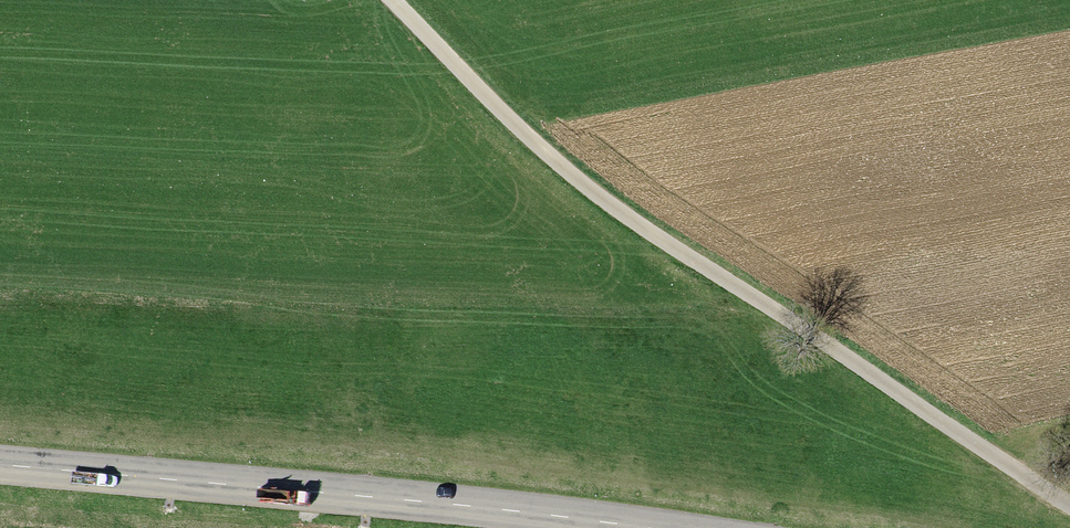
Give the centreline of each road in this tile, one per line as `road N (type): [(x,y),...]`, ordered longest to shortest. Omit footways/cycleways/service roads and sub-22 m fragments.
road 1 (track): [(1069,505),(542,154),(384,0)]
road 2 (secondary): [(628,527),(0,468)]

